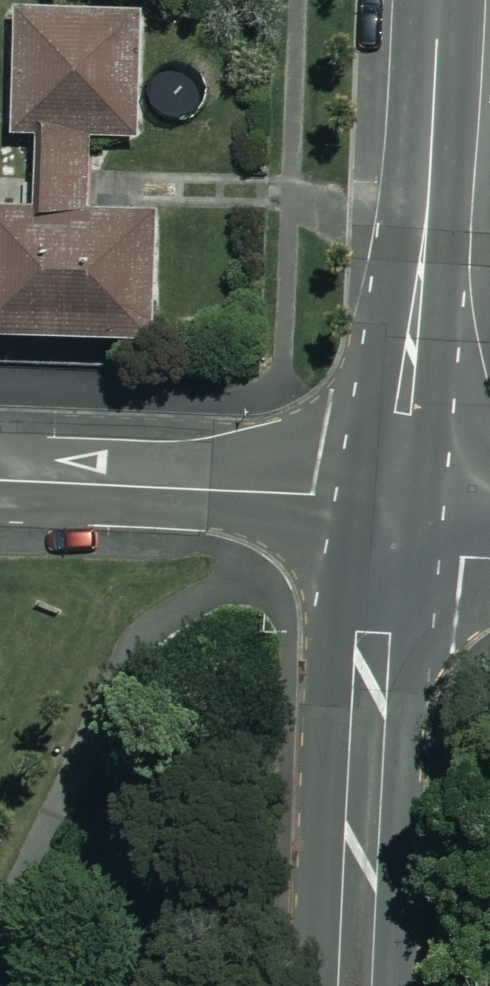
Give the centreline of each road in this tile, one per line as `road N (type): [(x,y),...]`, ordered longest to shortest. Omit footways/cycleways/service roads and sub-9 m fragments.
road 1 (residential): [(438,0),(410,349),(383,509)]
road 2 (tertiary): [(383,509),(354,985)]
road 3 (residential): [(0,482),(278,492),(383,509)]

